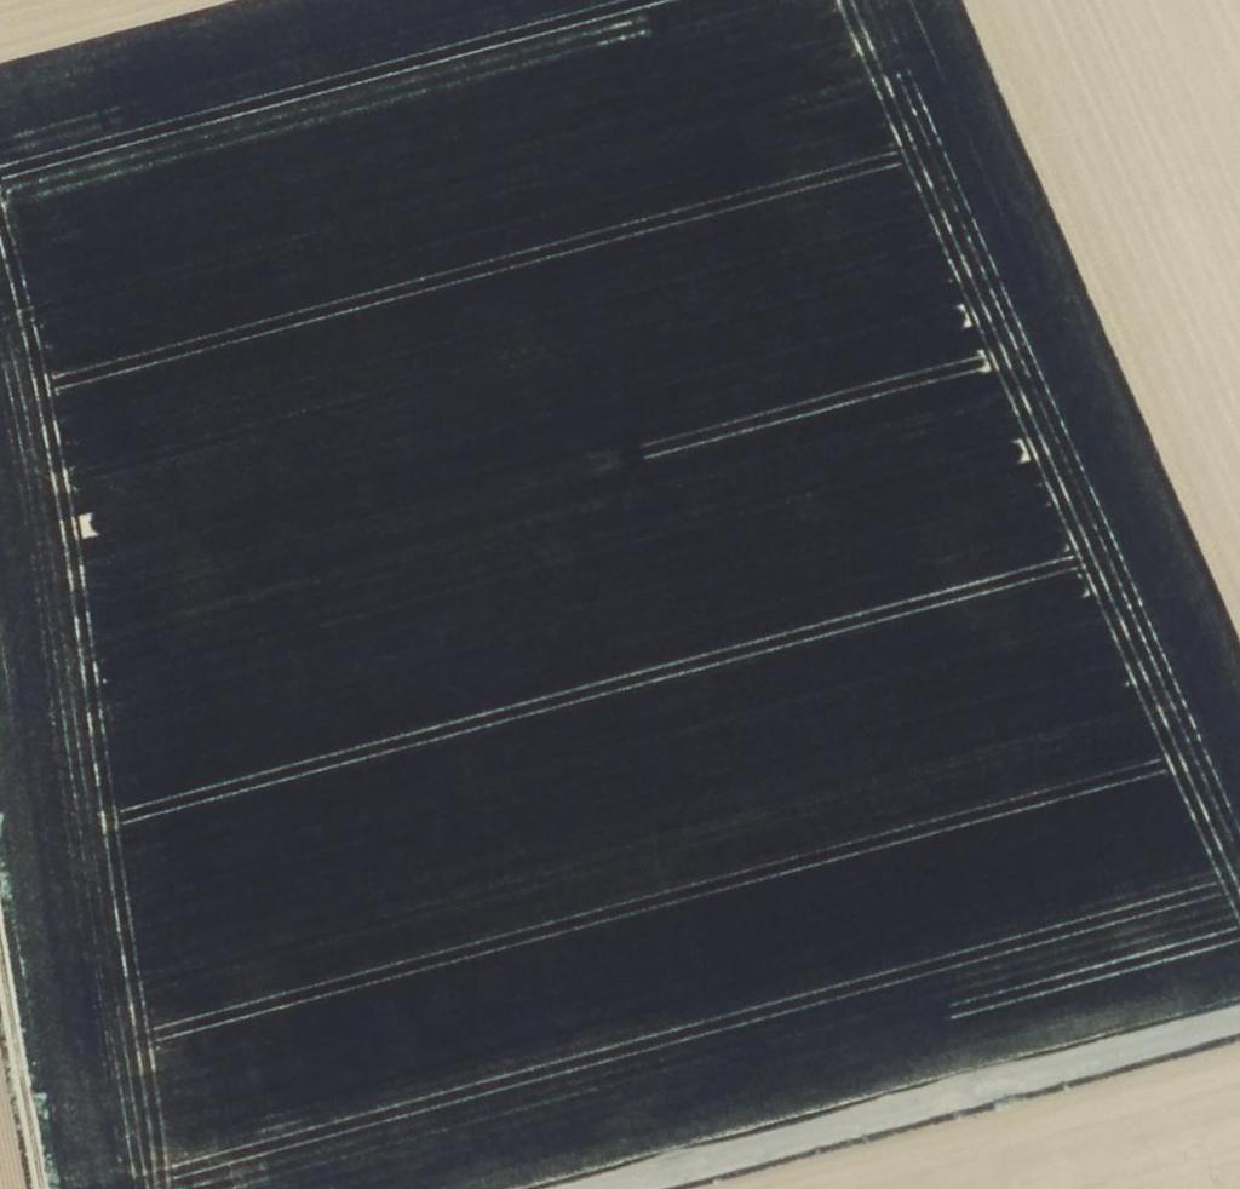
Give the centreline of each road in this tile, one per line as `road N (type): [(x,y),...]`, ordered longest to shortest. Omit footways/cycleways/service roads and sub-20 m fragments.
road 1 (track): [(622,1188),(1239,1024)]
road 2 (track): [(0,952),(43,1188)]

